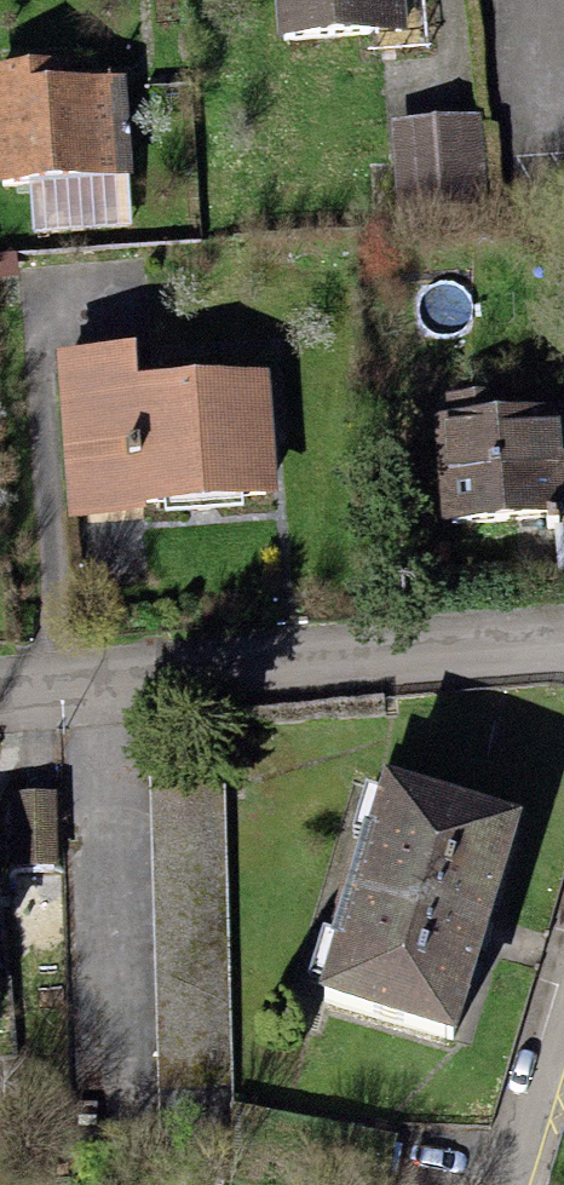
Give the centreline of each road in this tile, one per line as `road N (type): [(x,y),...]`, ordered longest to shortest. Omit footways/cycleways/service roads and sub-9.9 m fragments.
road 1 (residential): [(0,689),(563,647)]
road 2 (residential): [(563,1002),(512,1184)]

